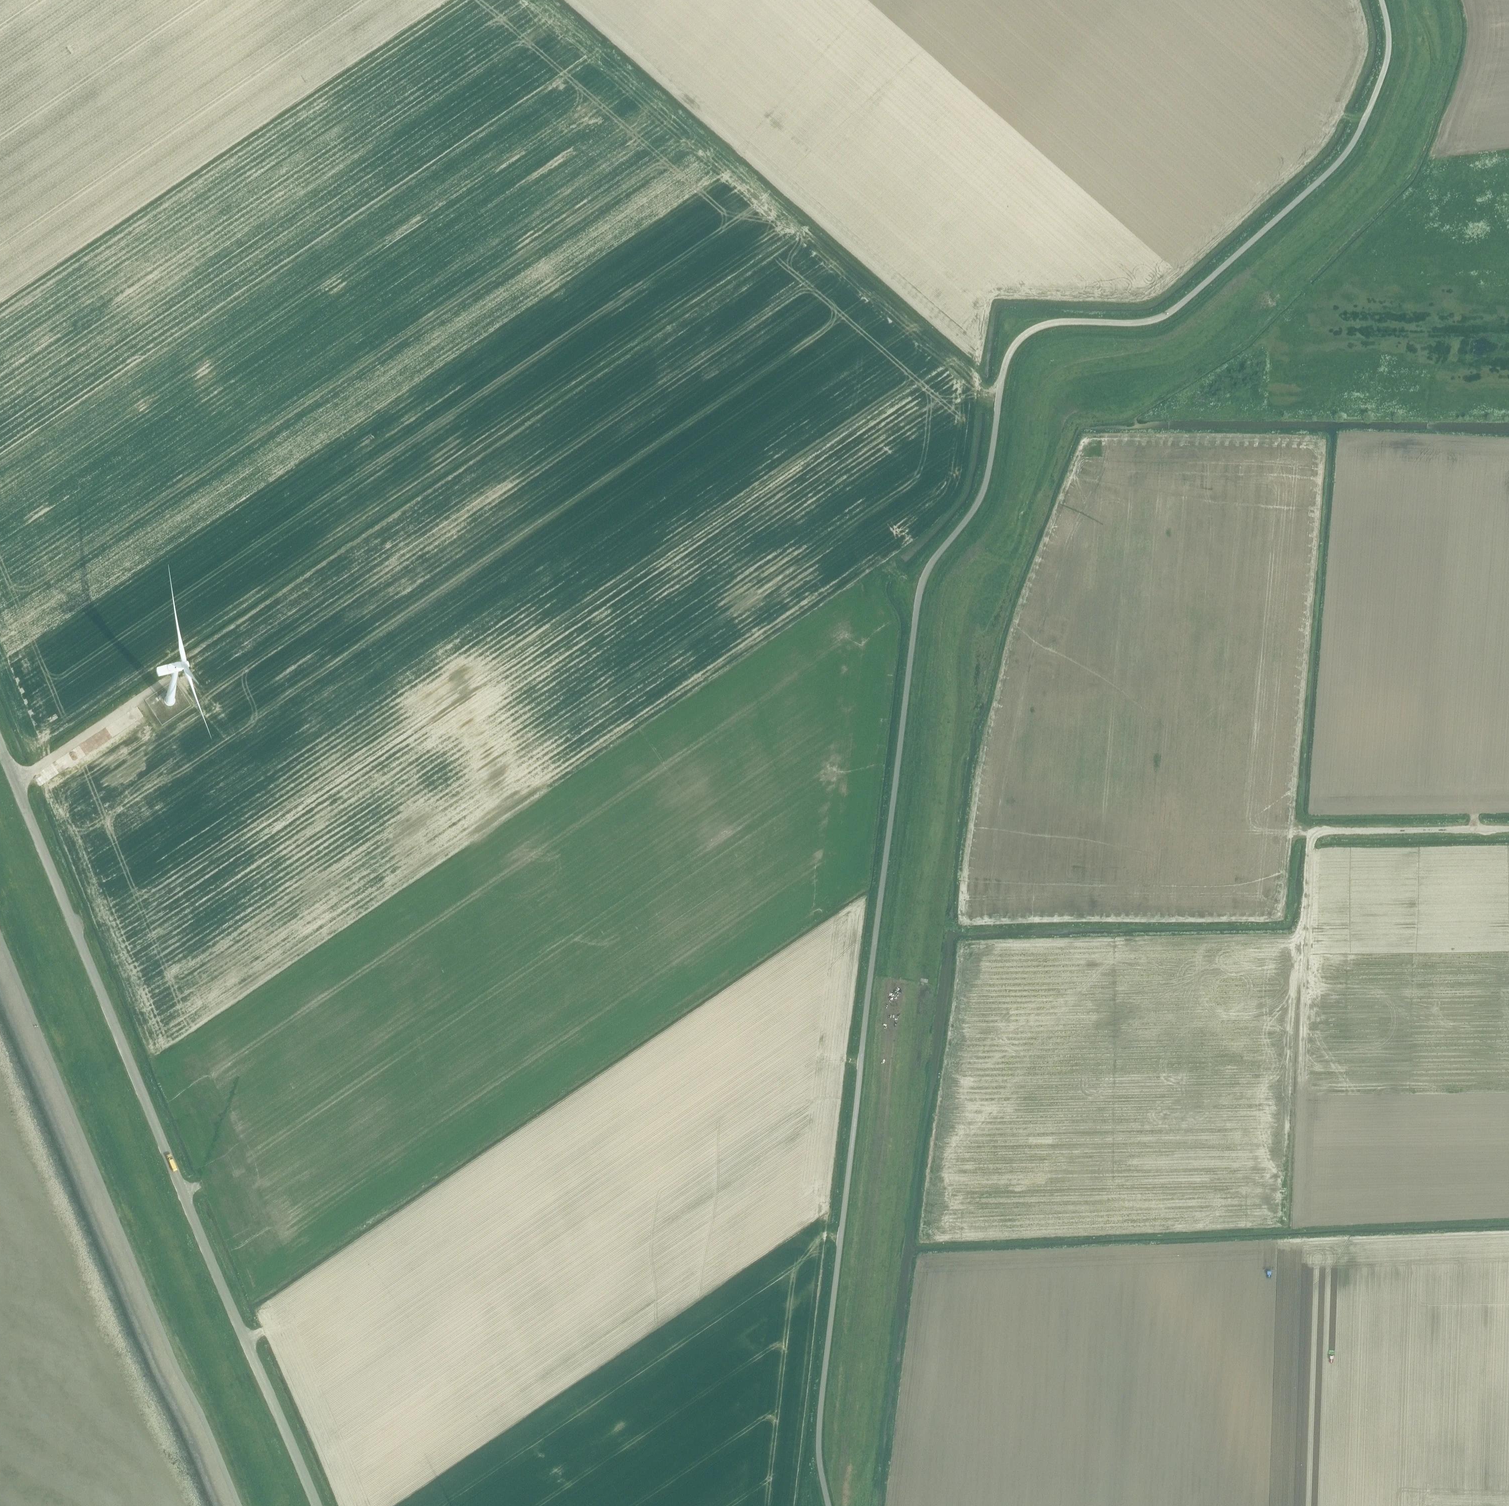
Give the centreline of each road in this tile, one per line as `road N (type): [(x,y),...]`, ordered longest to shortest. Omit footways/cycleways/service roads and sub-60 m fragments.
road 1 (unclassified): [(830,1505),(820,1418),(924,575),(986,488),(1012,348),(1029,330),(1055,322),(1132,323),(1174,310),(1326,175),(1349,150),(1383,76),(1389,49),(1381,0)]
road 2 (unclassified): [(314,1505),(0,741)]
road 3 (track): [(871,974),(954,981),(959,936),(1304,930),(1312,832)]
road 4 (unclassified): [(1312,832),(1508,830)]

